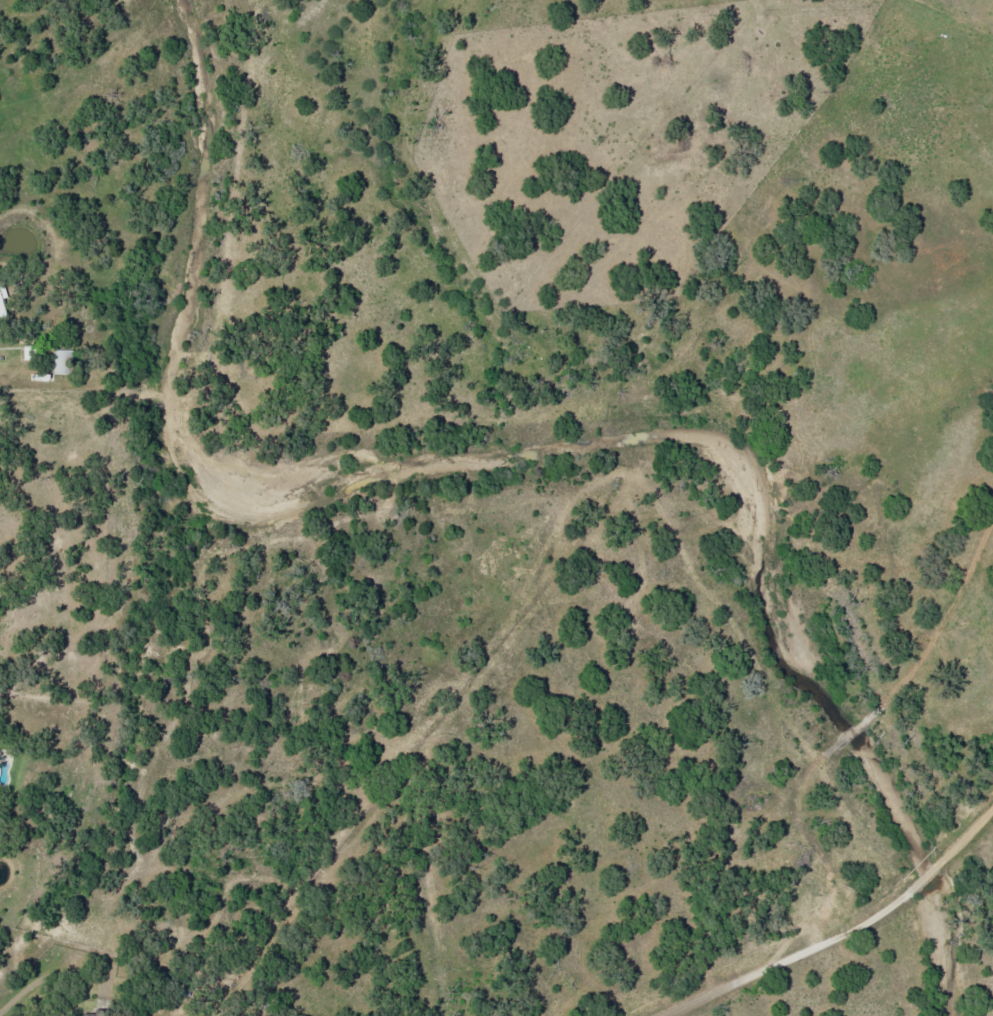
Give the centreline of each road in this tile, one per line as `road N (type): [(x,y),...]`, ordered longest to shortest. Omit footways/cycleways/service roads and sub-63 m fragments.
road 1 (residential): [(798,954),(764,868),(612,660),(460,533)]
road 2 (residential): [(665,1015),(876,922),(909,898)]

